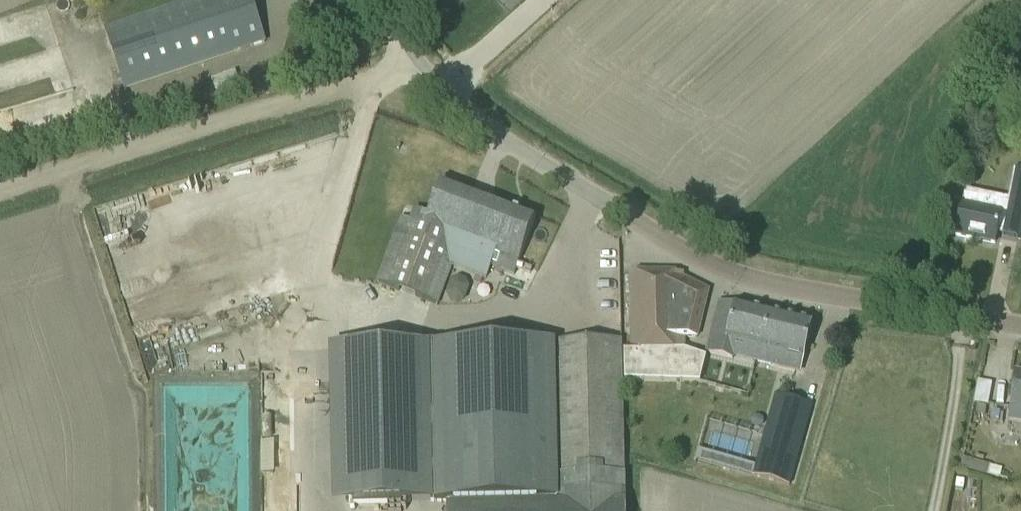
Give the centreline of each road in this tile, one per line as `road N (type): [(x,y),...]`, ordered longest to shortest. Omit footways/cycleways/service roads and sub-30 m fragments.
road 1 (unclassified): [(1020,323),(750,278),(684,250),(513,148),(437,87),(386,0)]
road 2 (track): [(0,190),(290,104)]
road 3 (track): [(964,314),(933,510)]
road 4 (track): [(423,68),(290,104)]

